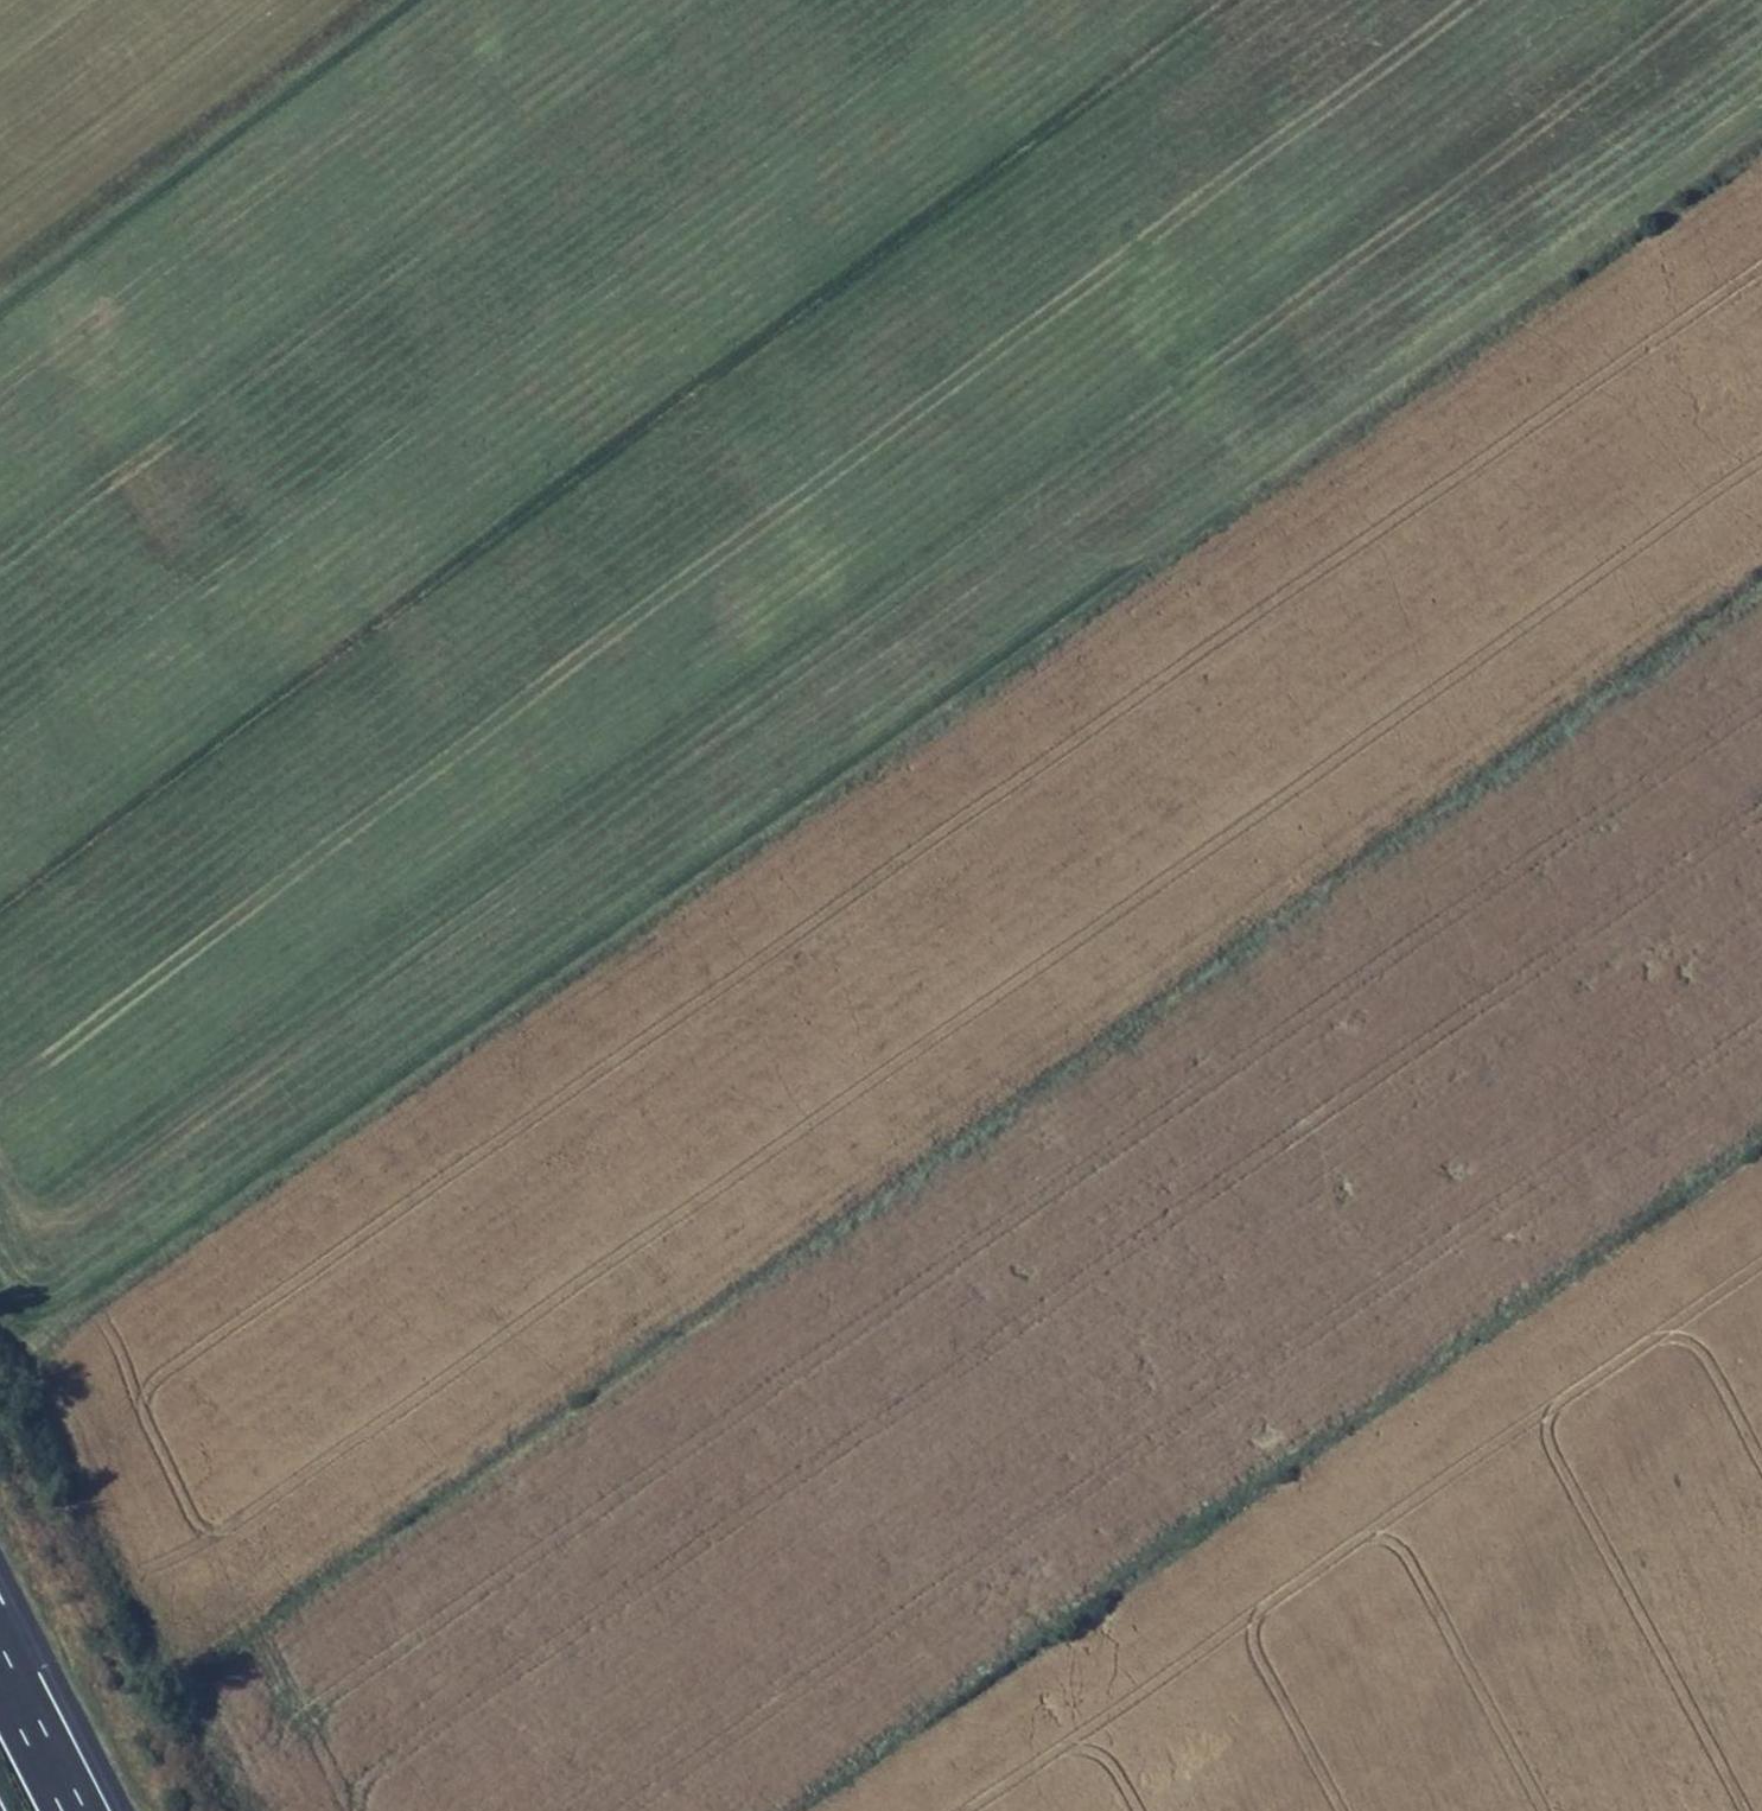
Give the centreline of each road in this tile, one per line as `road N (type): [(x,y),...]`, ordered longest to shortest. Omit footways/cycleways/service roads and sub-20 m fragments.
road 1 (motorway): [(76,1810),(0,1662)]

